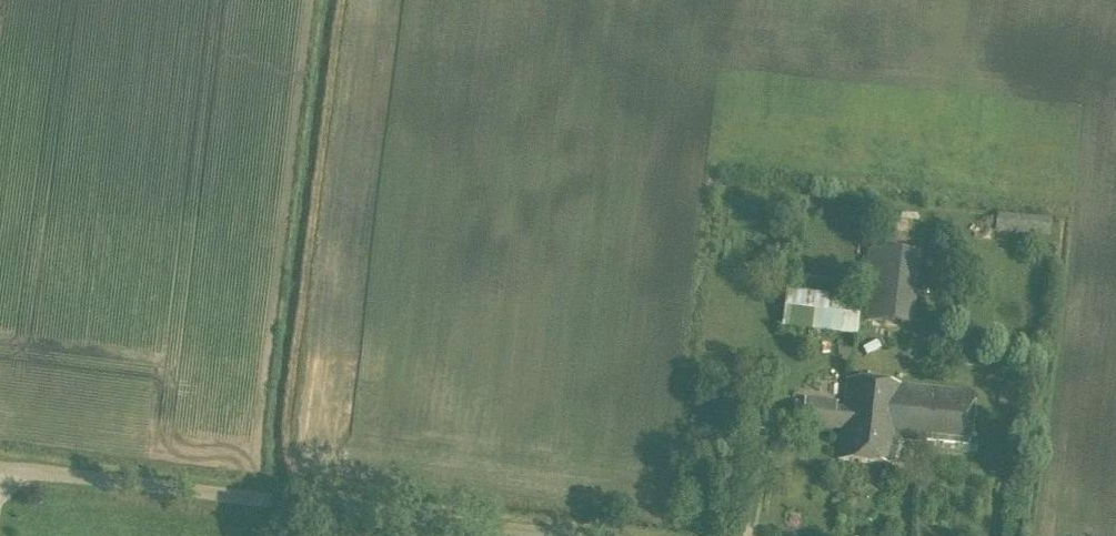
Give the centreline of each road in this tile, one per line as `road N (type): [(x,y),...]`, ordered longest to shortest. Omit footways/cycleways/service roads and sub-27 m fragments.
road 1 (unclassified): [(594,535),(0,462)]

